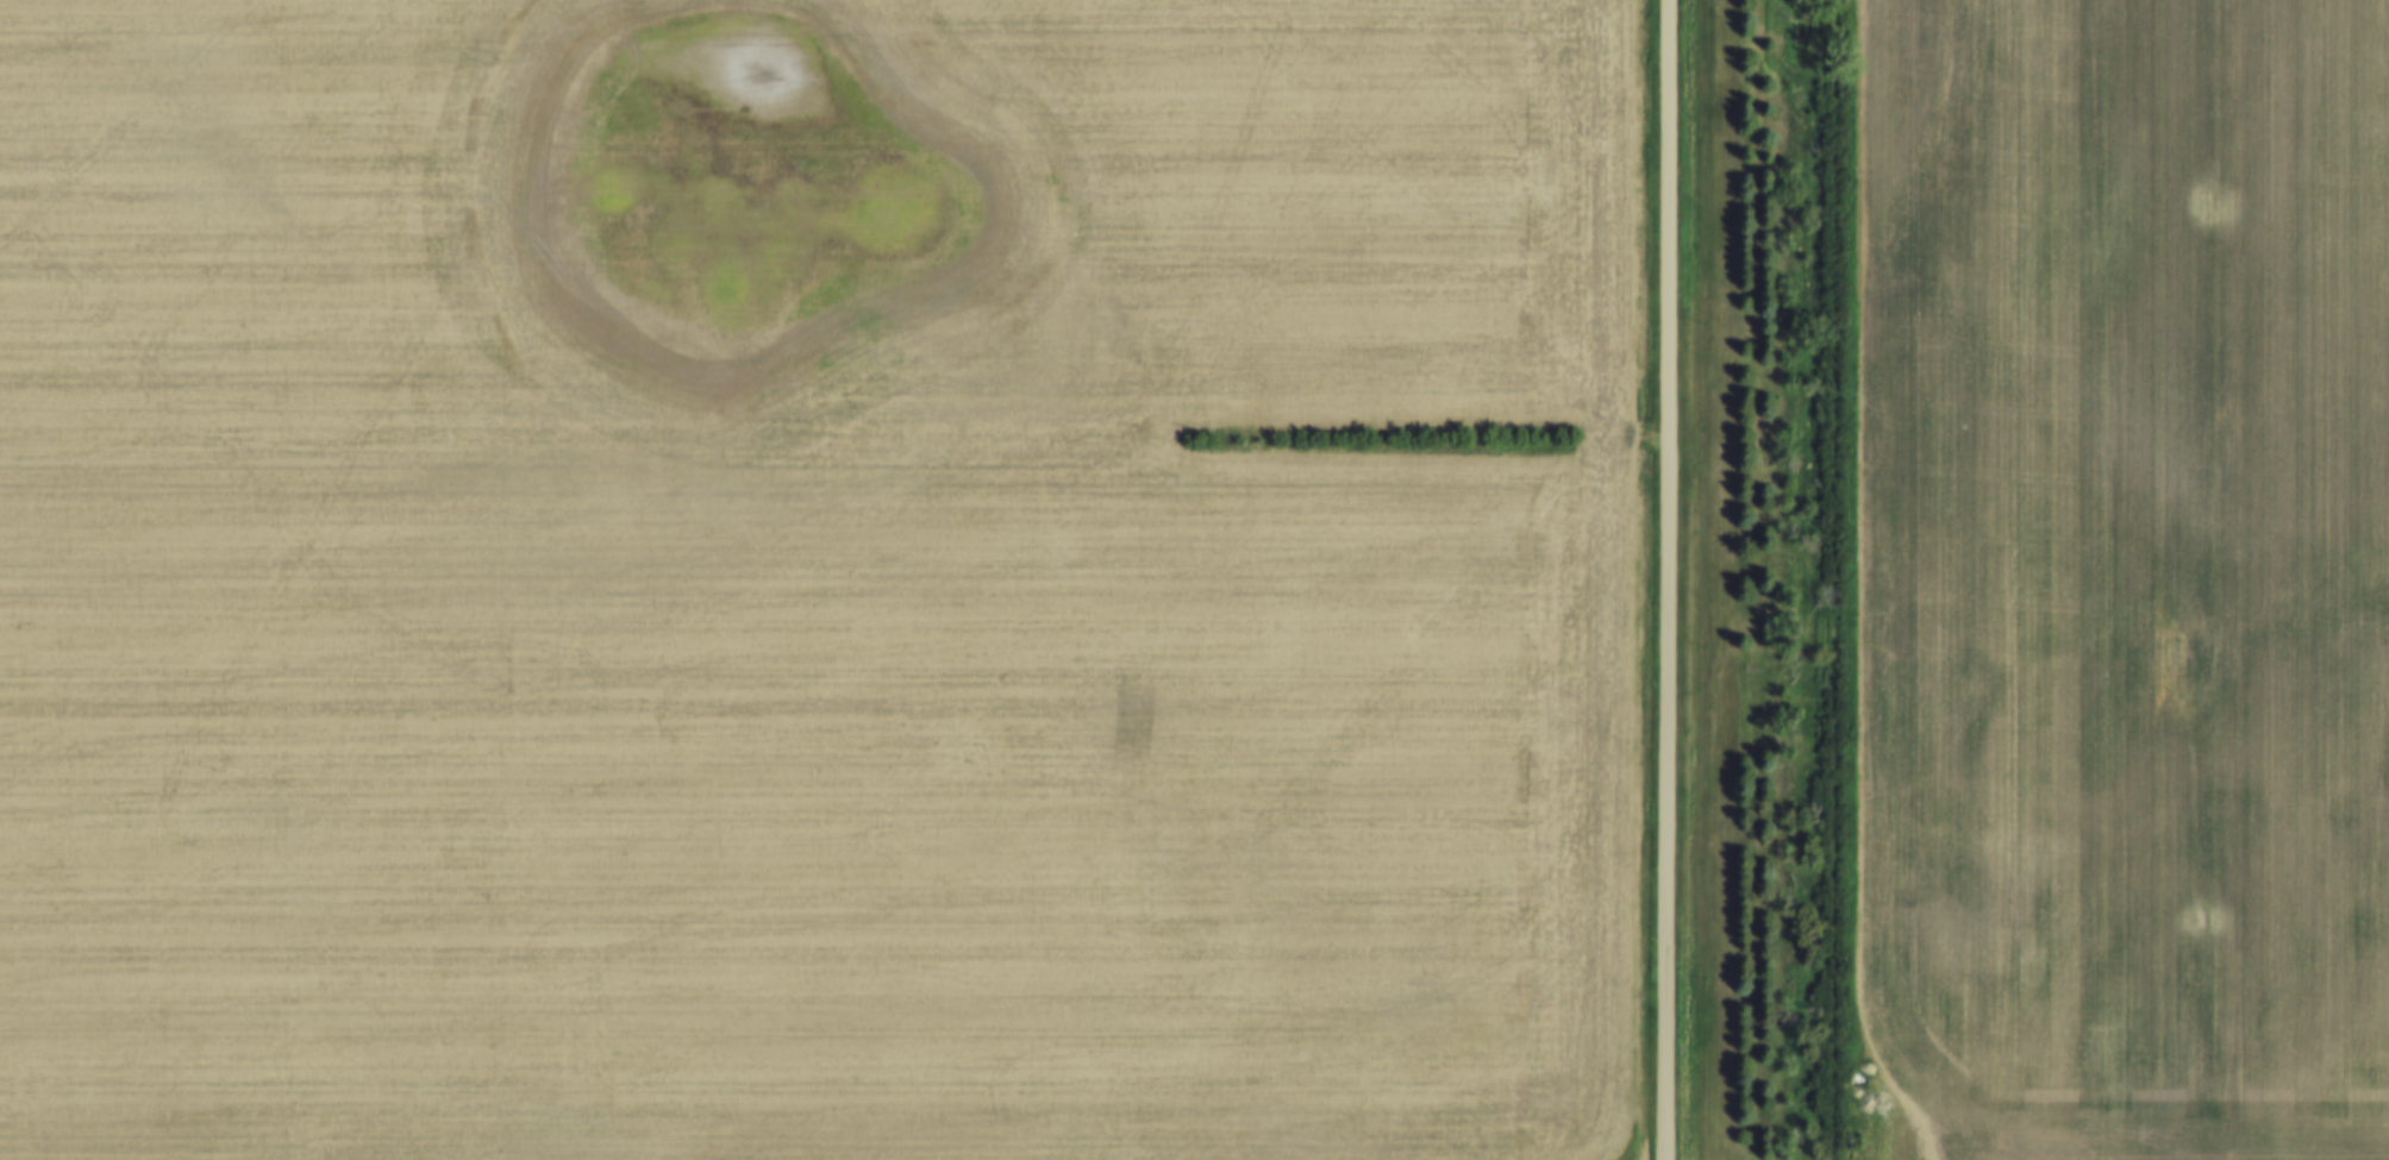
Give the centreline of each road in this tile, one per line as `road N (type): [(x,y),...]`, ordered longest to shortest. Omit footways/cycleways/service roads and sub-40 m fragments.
road 1 (residential): [(1668,0),(1667,1159)]

